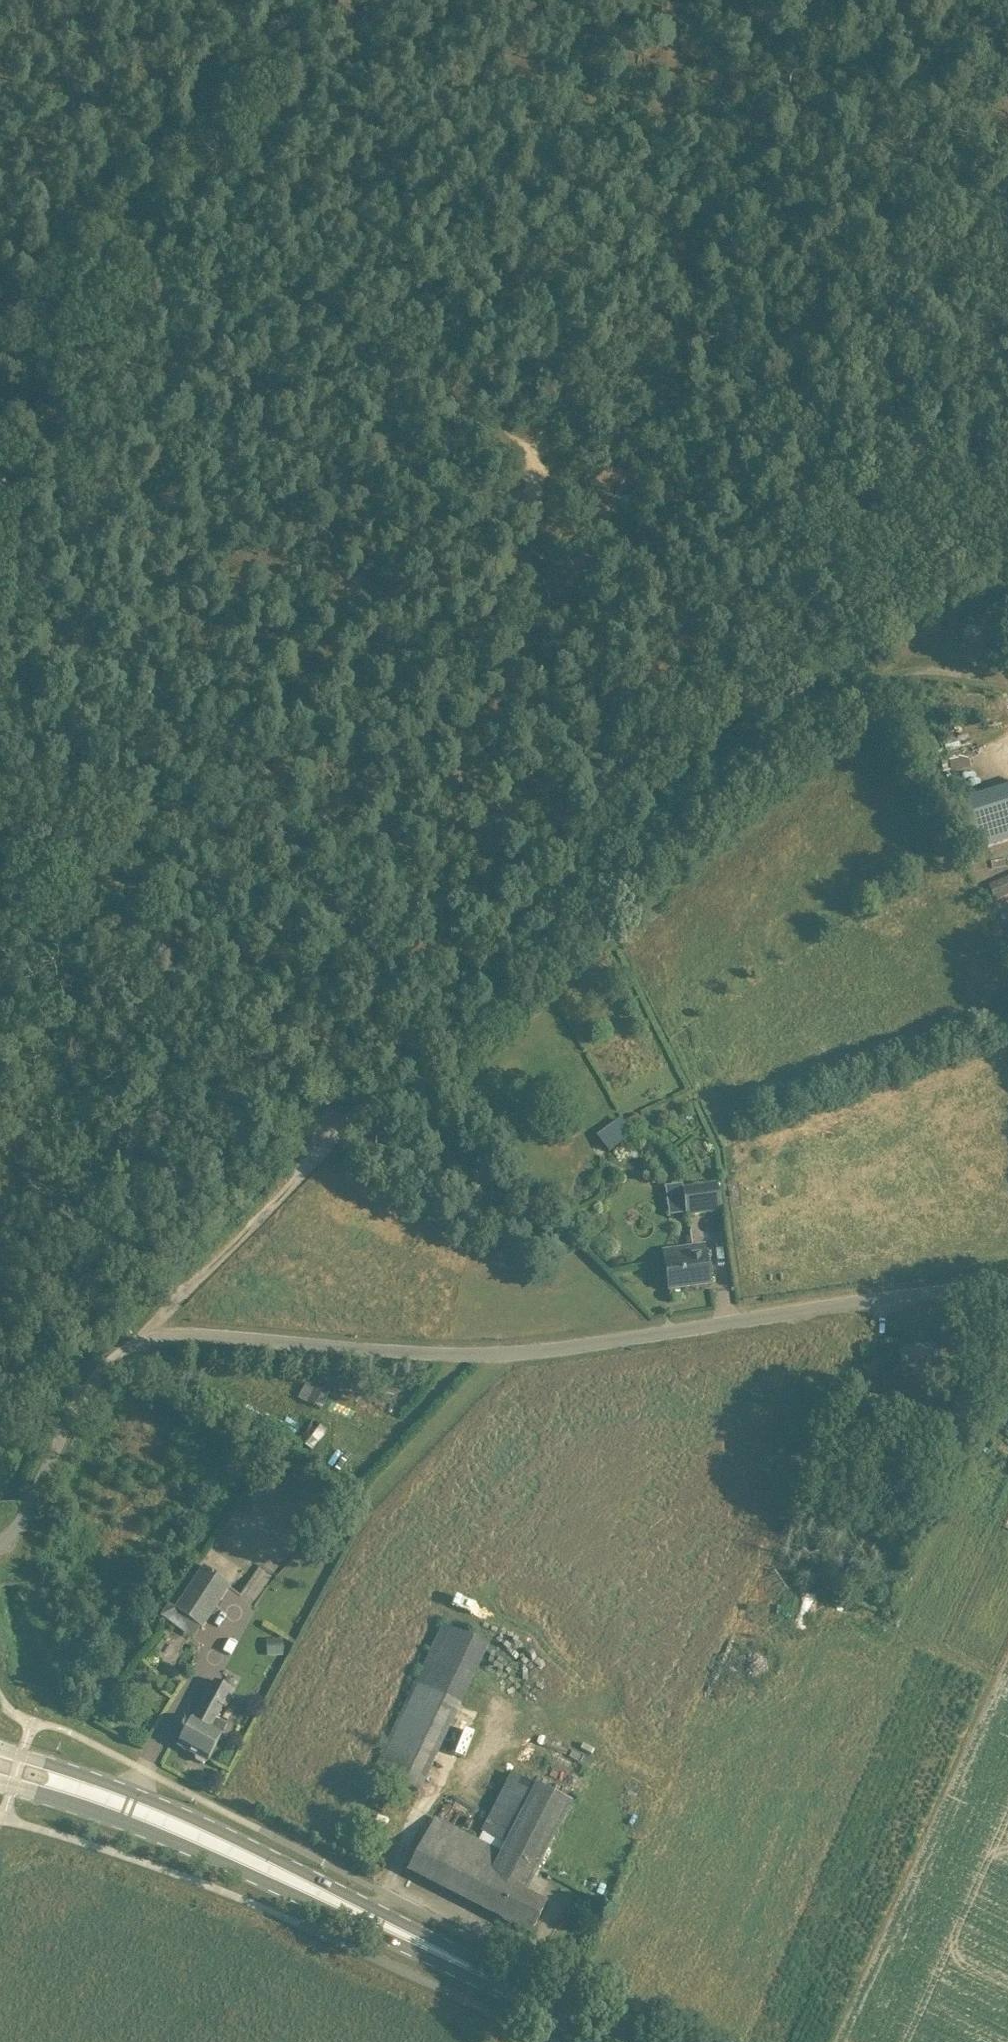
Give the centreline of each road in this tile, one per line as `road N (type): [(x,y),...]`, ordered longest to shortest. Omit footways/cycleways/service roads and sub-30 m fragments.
road 1 (unclassified): [(0,1547),(20,1529),(98,1367),(146,1345),(211,1335),(489,1350),(639,1338),(1007,1281)]
road 2 (track): [(403,1060),(546,918),(712,780),(850,696),(913,686),(1007,690)]
road 3 (primary): [(611,2041),(162,1818)]
road 4 (track): [(403,1060),(146,1345)]
road 5 (primary): [(162,1818),(69,1770),(0,1747)]
road 6 (primary): [(0,1784),(162,1818)]

